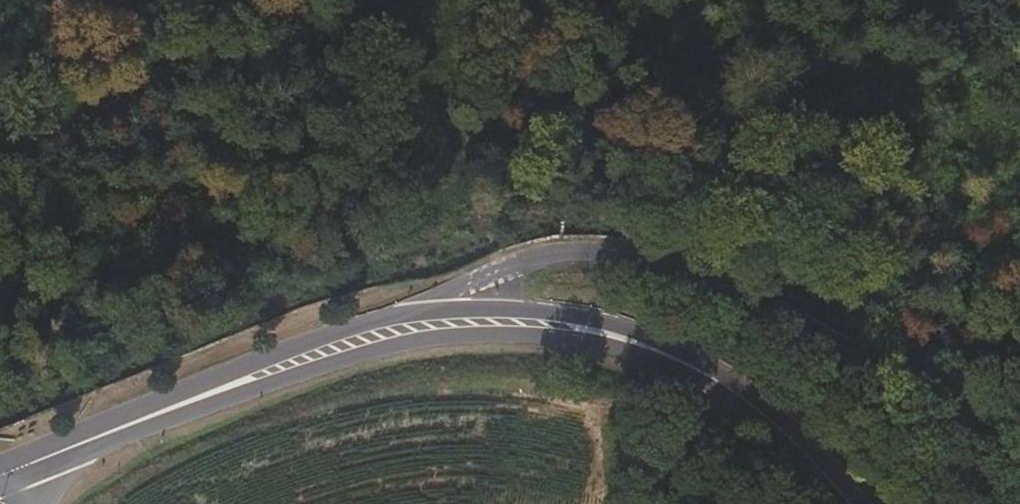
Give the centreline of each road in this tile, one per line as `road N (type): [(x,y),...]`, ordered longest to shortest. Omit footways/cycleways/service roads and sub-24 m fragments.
road 1 (tertiary): [(83,447),(390,347),(483,336),(624,349),(745,394)]
road 2 (unclassified): [(1019,408),(871,338),(698,277),(538,259),(472,280),(405,315)]
road 3 (tertiary): [(405,315),(138,409),(14,469)]
road 4 (tertiary): [(745,394),(674,347),(596,321),(491,308),(405,315)]
road 5 (tertiary): [(745,394),(793,435),(848,503)]

